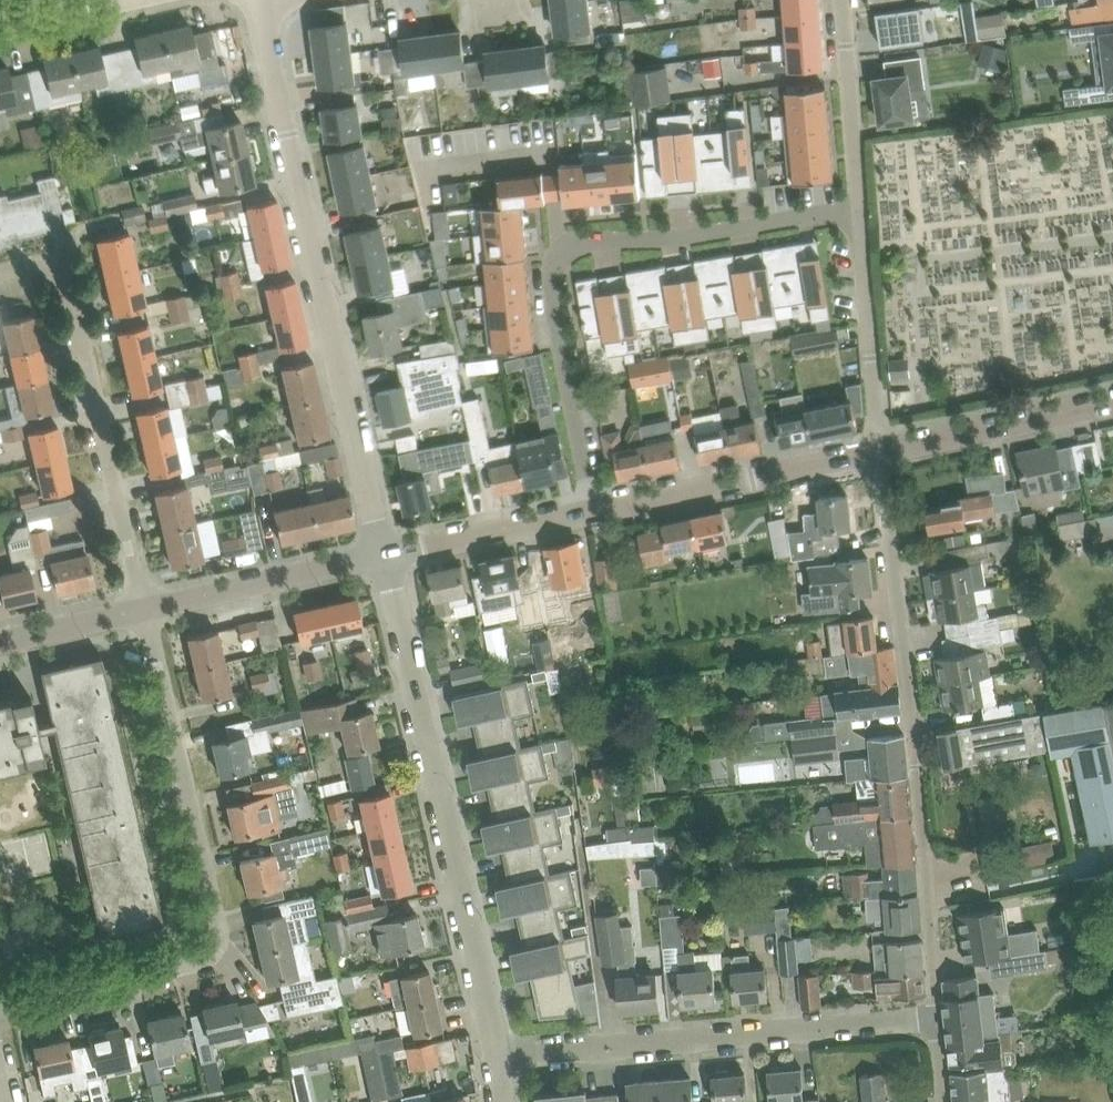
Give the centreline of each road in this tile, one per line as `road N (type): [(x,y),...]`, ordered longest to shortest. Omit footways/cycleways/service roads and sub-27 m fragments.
road 1 (residential): [(0,1004),(201,962),(216,946),(217,922),(144,611)]
road 2 (residential): [(384,555),(260,0)]
road 3 (residential): [(859,207),(566,249),(554,264),(557,330),(594,511)]
road 4 (residential): [(936,1014),(879,451)]
road 5 (residential): [(497,1056),(384,555)]
road 6 (residential): [(497,1056),(936,1014)]
road 7 (residential): [(144,611),(61,272),(44,263),(0,272)]
road 8 (residential): [(594,511),(879,451)]
road 9 (residential): [(144,611),(384,555)]
road 10 (residential): [(879,451),(859,207)]
road 11 (residential): [(879,451),(1112,400)]
road 12 (residential): [(384,555),(594,511)]
road 13 (residential): [(859,207),(843,0)]
road 14 (residential): [(0,643),(144,611)]

